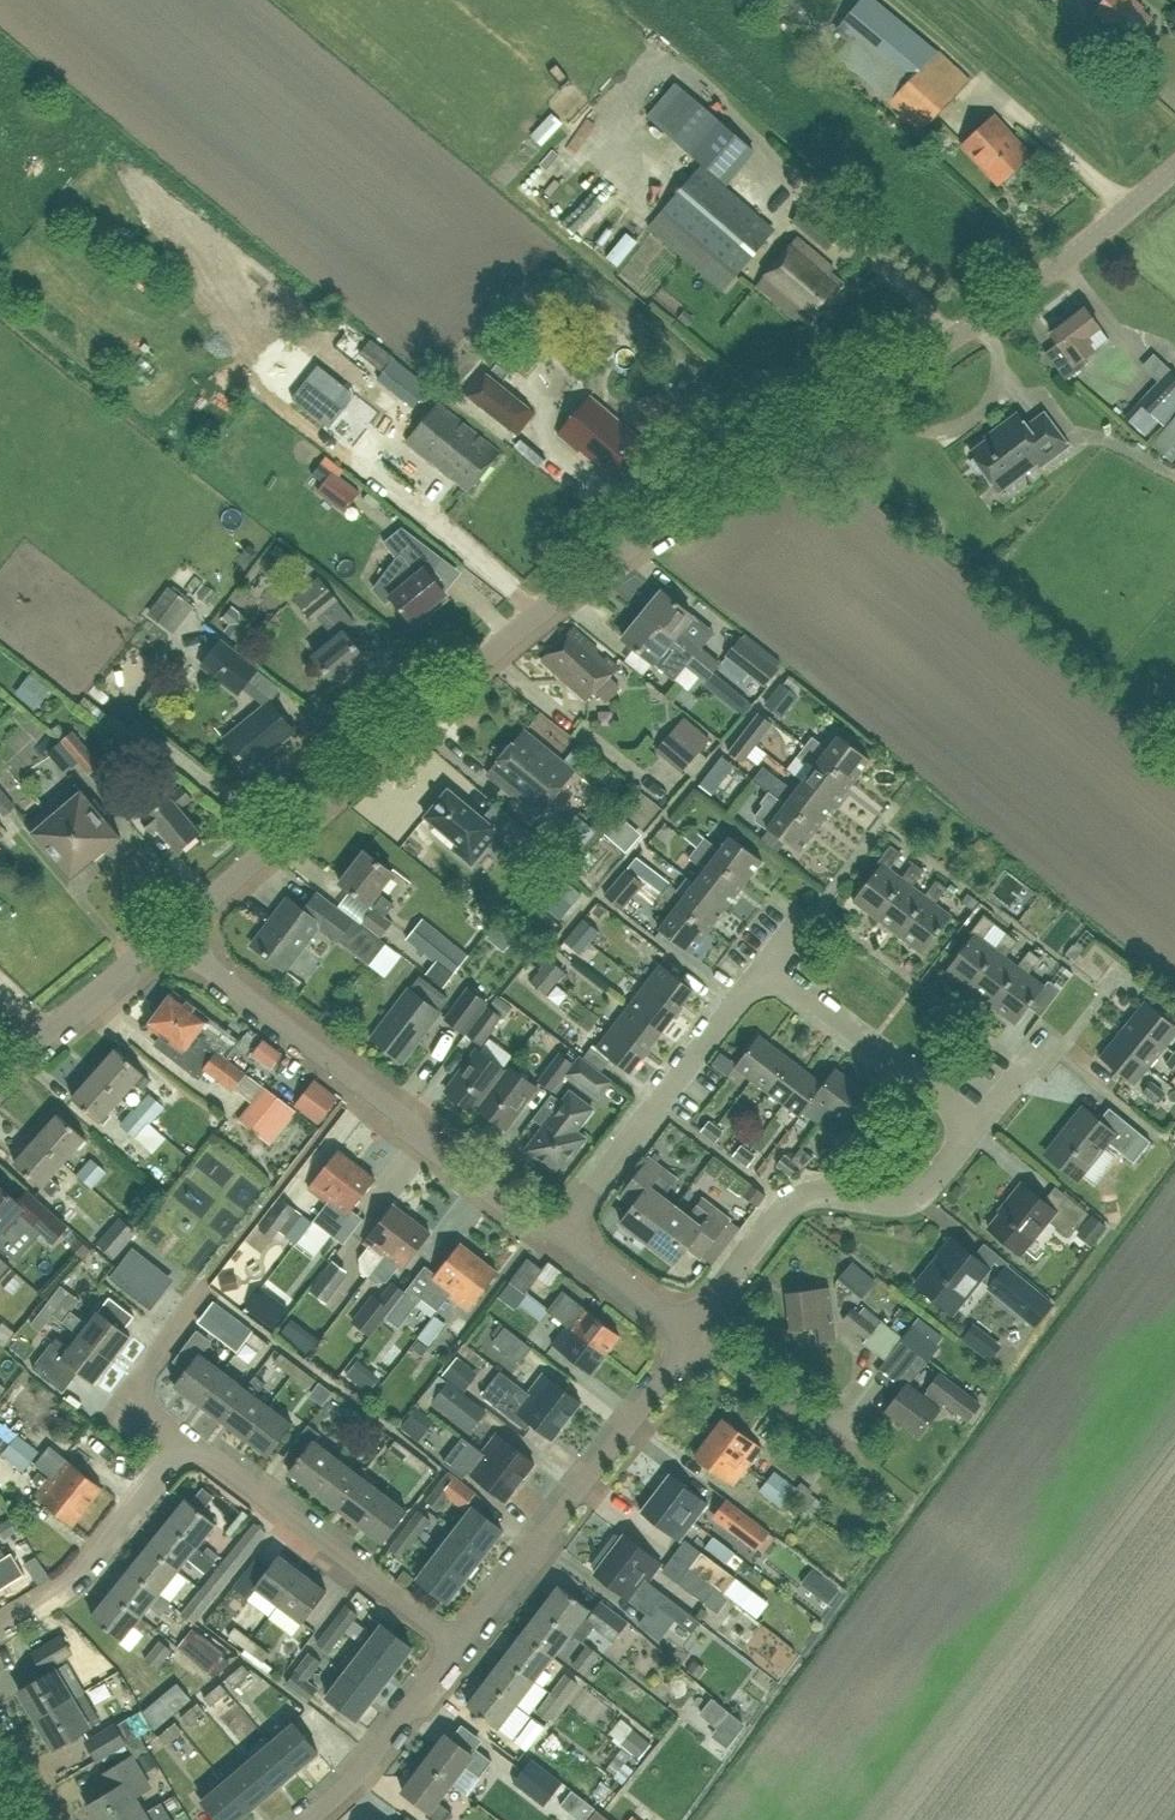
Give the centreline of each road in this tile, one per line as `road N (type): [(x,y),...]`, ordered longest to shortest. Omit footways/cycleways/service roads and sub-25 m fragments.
road 1 (tertiary): [(173,935),(522,627),(1007,297),(1174,167)]
road 2 (residential): [(559,1224),(173,935)]
road 3 (residential): [(463,1646),(649,1408),(697,1332)]
road 4 (residential): [(697,1332),(791,1205),(809,1191),(915,1201),(979,1120)]
road 5 (residential): [(463,1646),(186,1446)]
road 6 (residential): [(559,1224),(763,966)]
road 7 (residential): [(979,1120),(763,966)]
road 8 (residential): [(0,1620),(79,1573),(186,1446)]
road 9 (residential): [(307,1819),(386,1752),(463,1646)]
road 10 (tertiary): [(0,1072),(173,935)]
road 11 (residential): [(186,1446),(150,1413),(146,1381),(152,1360),(203,1290)]
road 12 (residential): [(843,1444),(697,1332)]
road 13 (residential): [(979,1120),(1089,980)]
road 14 (residential): [(697,1332),(559,1224)]

